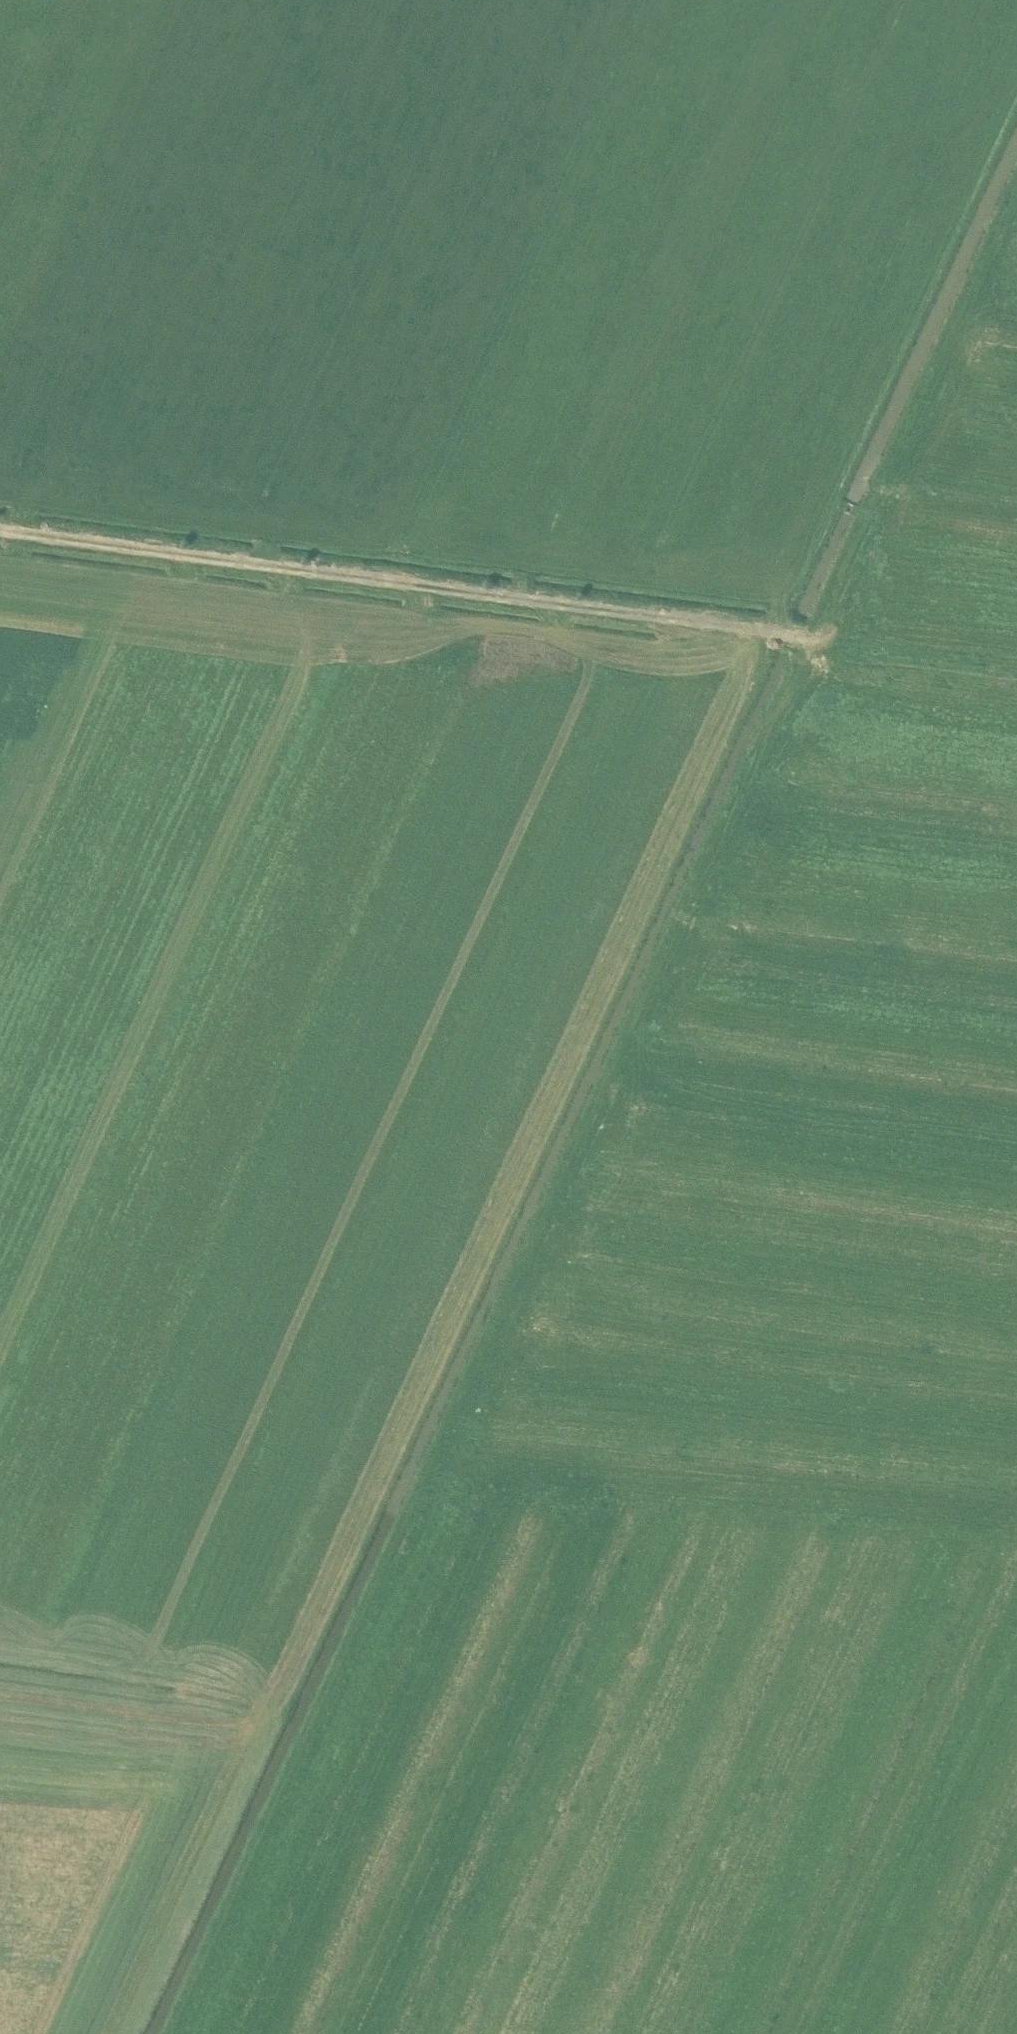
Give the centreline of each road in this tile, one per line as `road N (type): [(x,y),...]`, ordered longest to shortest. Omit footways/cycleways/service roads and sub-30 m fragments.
road 1 (track): [(802,639),(0,529)]

